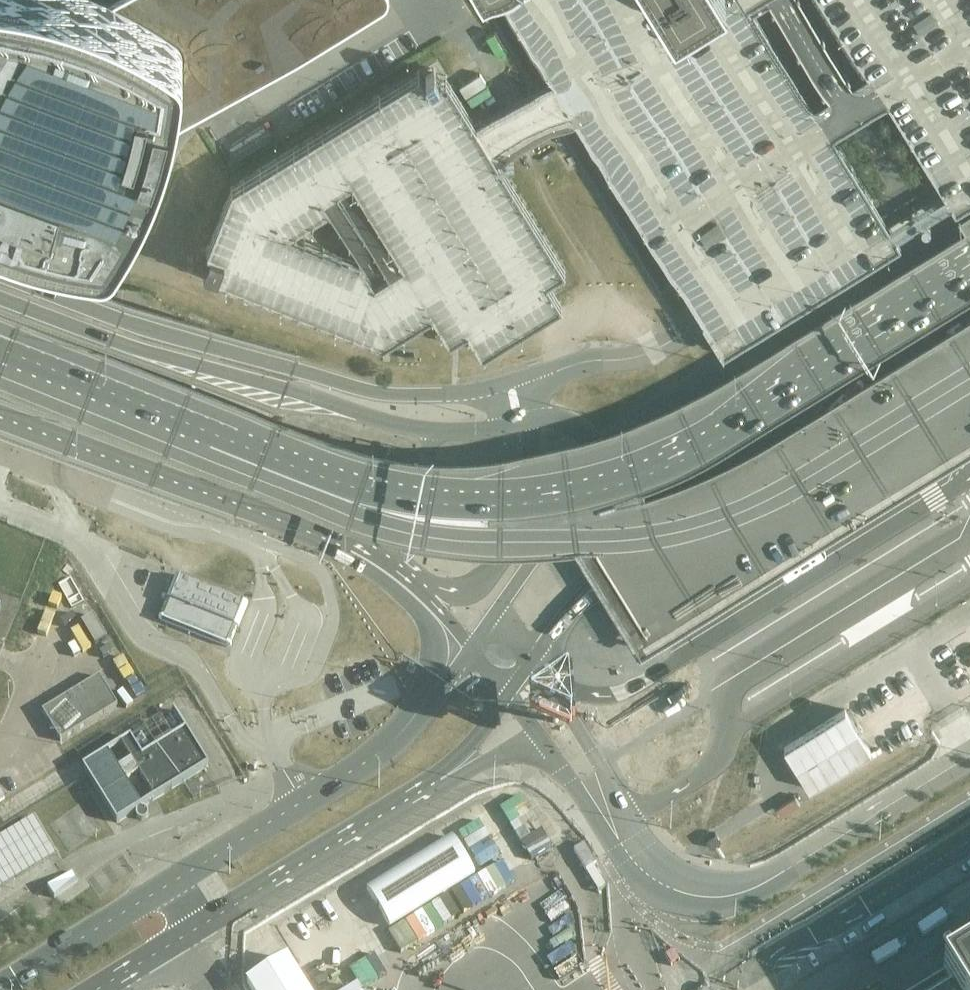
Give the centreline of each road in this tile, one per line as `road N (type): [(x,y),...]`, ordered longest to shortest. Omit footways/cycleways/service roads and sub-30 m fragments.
road 1 (primary): [(359,486),(501,502),(639,475),(742,425),(969,281)]
road 2 (primary): [(359,486),(486,526),(573,528),(724,507),(969,364)]
road 3 (tertiary): [(0,293),(145,348),(393,425),(502,429)]
road 4 (tertiary): [(496,390),(364,389),(0,260)]
road 5 (tertiary): [(383,748),(0,987)]
road 6 (primary): [(0,406),(317,535),(395,578)]
road 7 (tertiary): [(969,243),(599,458)]
road 8 (tertiary): [(95,989),(441,778)]
road 9 (tertiary): [(634,558),(969,351)]
road 10 (tertiary): [(794,864),(721,881),(665,860),(534,657)]
road 11 (primary): [(9,349),(359,486)]
road 12 (tertiary): [(546,750),(620,860),(645,889),(680,907),(720,908),(760,895),(794,864)]
road 13 (track): [(508,95),(592,280),(562,340),(565,368)]
road 14 (tertiary): [(395,578),(458,589),(514,545),(527,508),(531,425)]
road 15 (tertiary): [(794,864),(969,757)]
road 16 (unclassified): [(707,318),(642,355),(588,361),(525,383)]
road 17 (primary): [(395,578),(428,624),(434,661),(383,748)]
road 18 (tertiary): [(599,458),(556,508),(495,616)]
road 19 (tertiary): [(534,657),(578,600),(634,558)]
road 20 (tertiary): [(473,648),(414,727),(383,748)]

